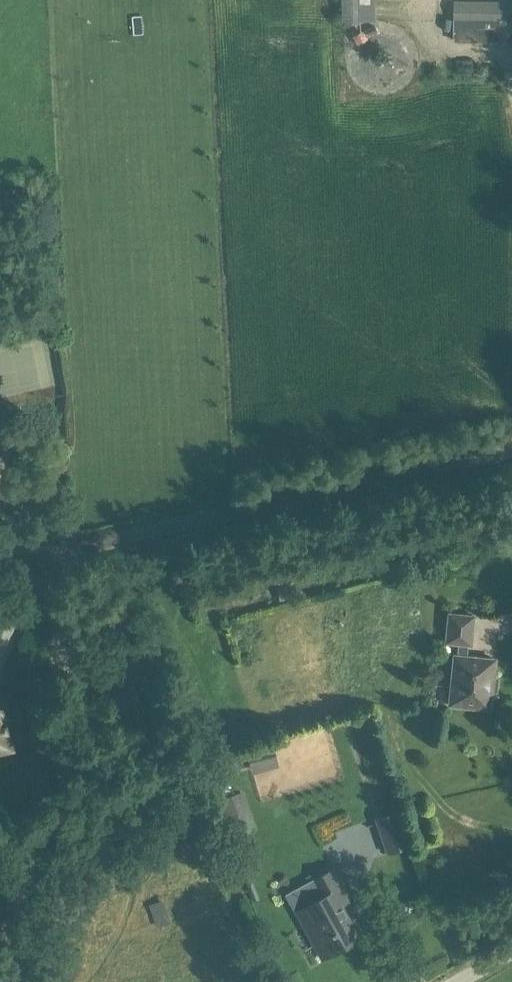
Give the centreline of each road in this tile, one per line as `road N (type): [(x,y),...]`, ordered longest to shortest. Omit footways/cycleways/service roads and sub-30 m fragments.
road 1 (residential): [(0,565),(511,454)]

